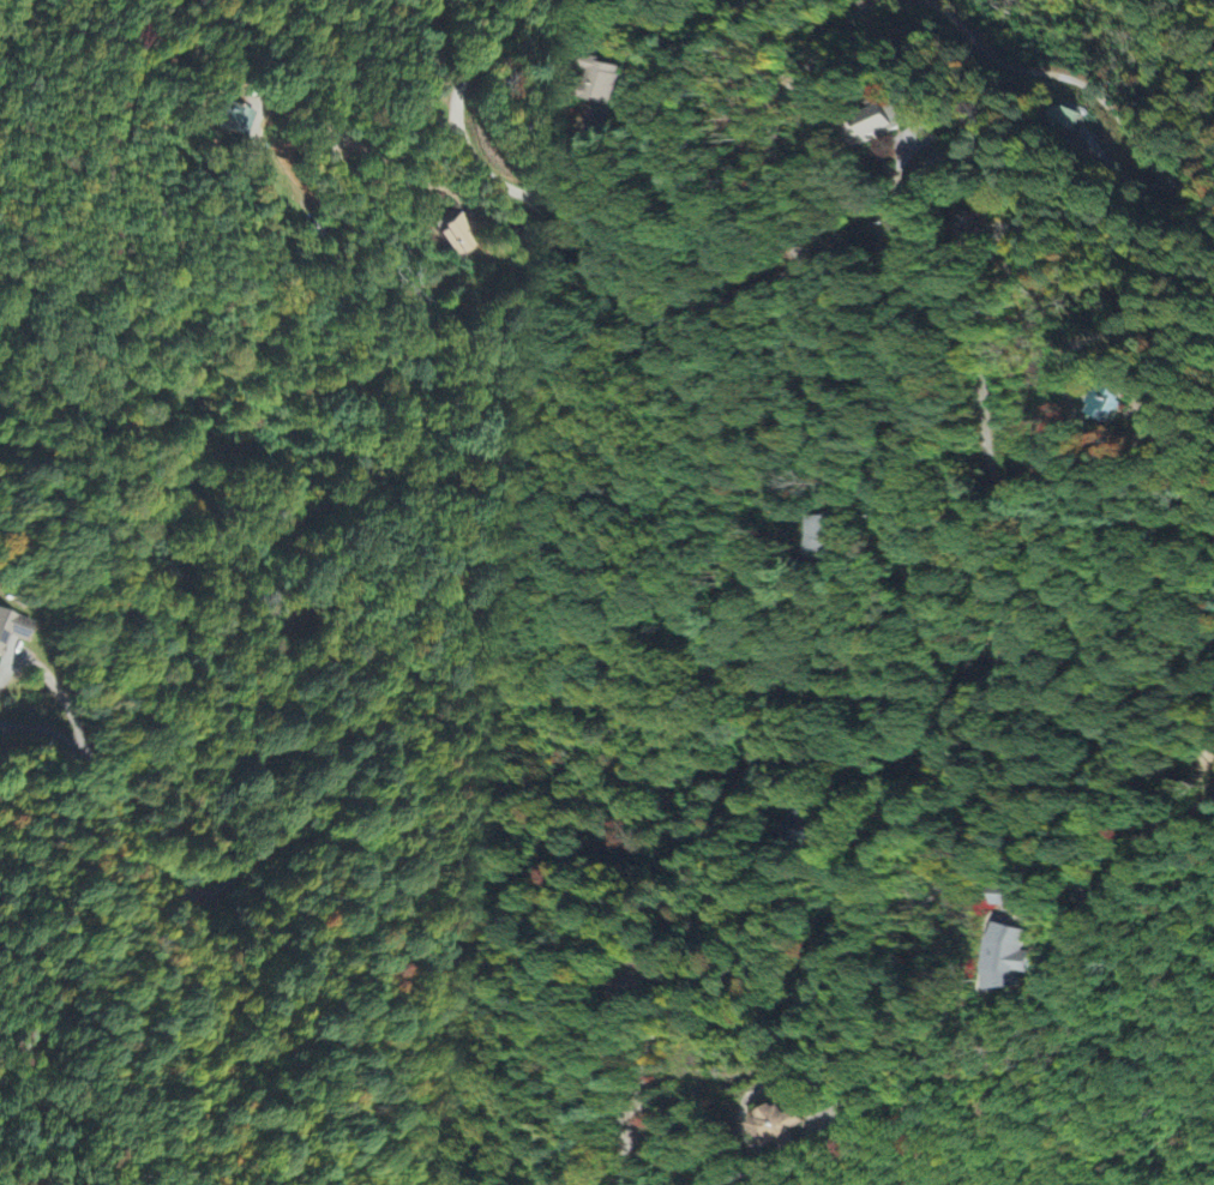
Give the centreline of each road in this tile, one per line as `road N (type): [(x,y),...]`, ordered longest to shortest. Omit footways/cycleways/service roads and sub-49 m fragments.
road 1 (residential): [(1213,737),(1185,786),(1117,858),(1098,901),(1083,901),(1080,874),(1120,747),(1117,674),(1099,625),(1050,575),(1033,528),(993,464),(978,361),(981,319),(1023,205),(1020,191),(972,156),(934,157),(919,172),(912,203),(925,259),(916,391),(888,506),(896,533),(919,553),(963,662),(970,714),(925,806),(876,871),(855,943),(833,974),(803,1003),(774,1015),(690,1007),(656,1024),(618,1184)]
road 2 (residential): [(584,1184),(583,985),(613,939),(697,925),(726,908),(768,728),(757,682),(704,619),(681,571),(703,455),(673,339),(590,225),(492,175),(464,138),(465,85),(513,0)]
road 3 (residential): [(879,0),(803,65),(777,103),(768,143),(779,223),(809,287),(810,393),(785,577),(848,637),(881,699),(888,739),(875,800),(836,850),(833,930),(803,1003)]
road 4 (residential): [(0,624),(101,624),(158,540),(167,148),(209,89),(343,72),(465,85)]
road 5 (residential): [(1171,186),(1088,88),(998,61),(939,7),(919,0)]

